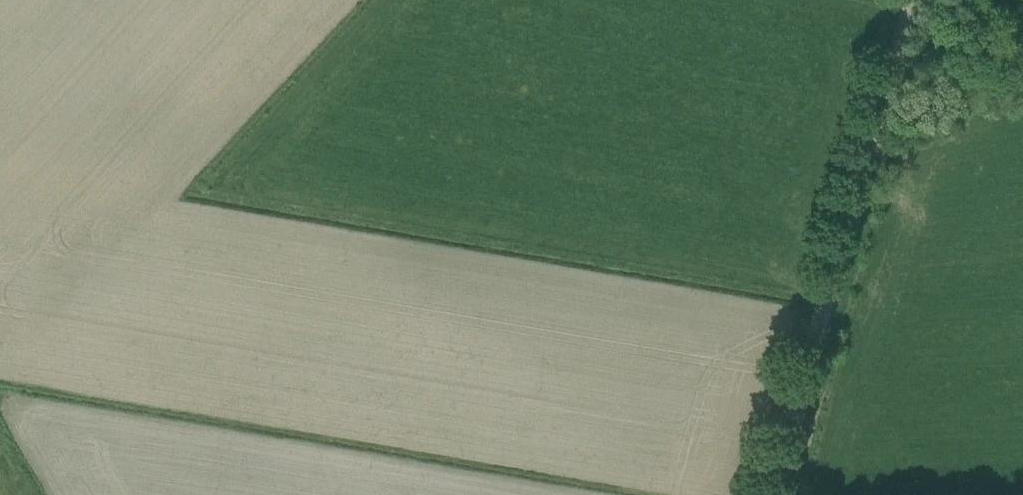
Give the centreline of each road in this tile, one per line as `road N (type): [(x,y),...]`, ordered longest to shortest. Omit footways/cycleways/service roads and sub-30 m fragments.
road 1 (track): [(774,494),(907,5)]

